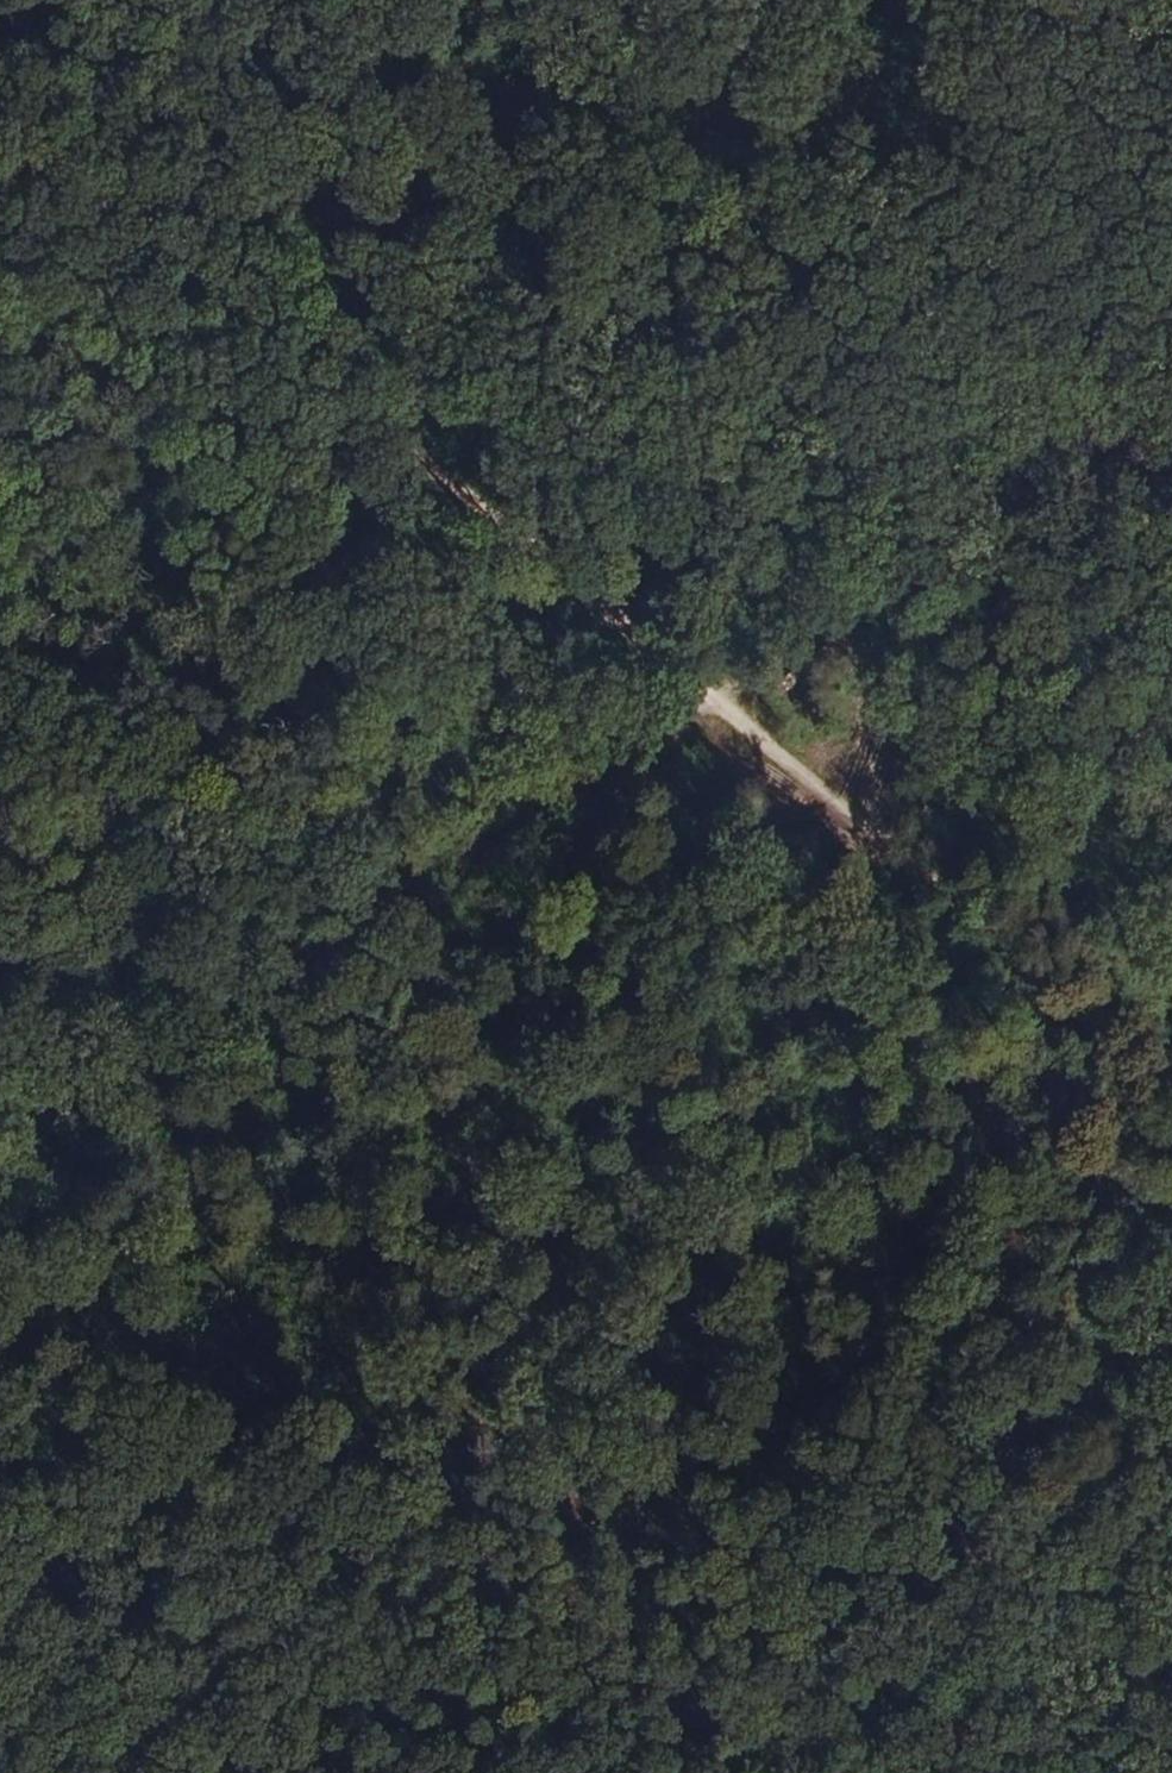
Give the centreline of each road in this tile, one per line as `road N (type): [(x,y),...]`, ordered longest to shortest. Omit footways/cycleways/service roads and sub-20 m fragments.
road 1 (track): [(0,94),(441,488),(711,706),(1171,1100)]
road 2 (track): [(0,1130),(711,706),(1171,419)]

